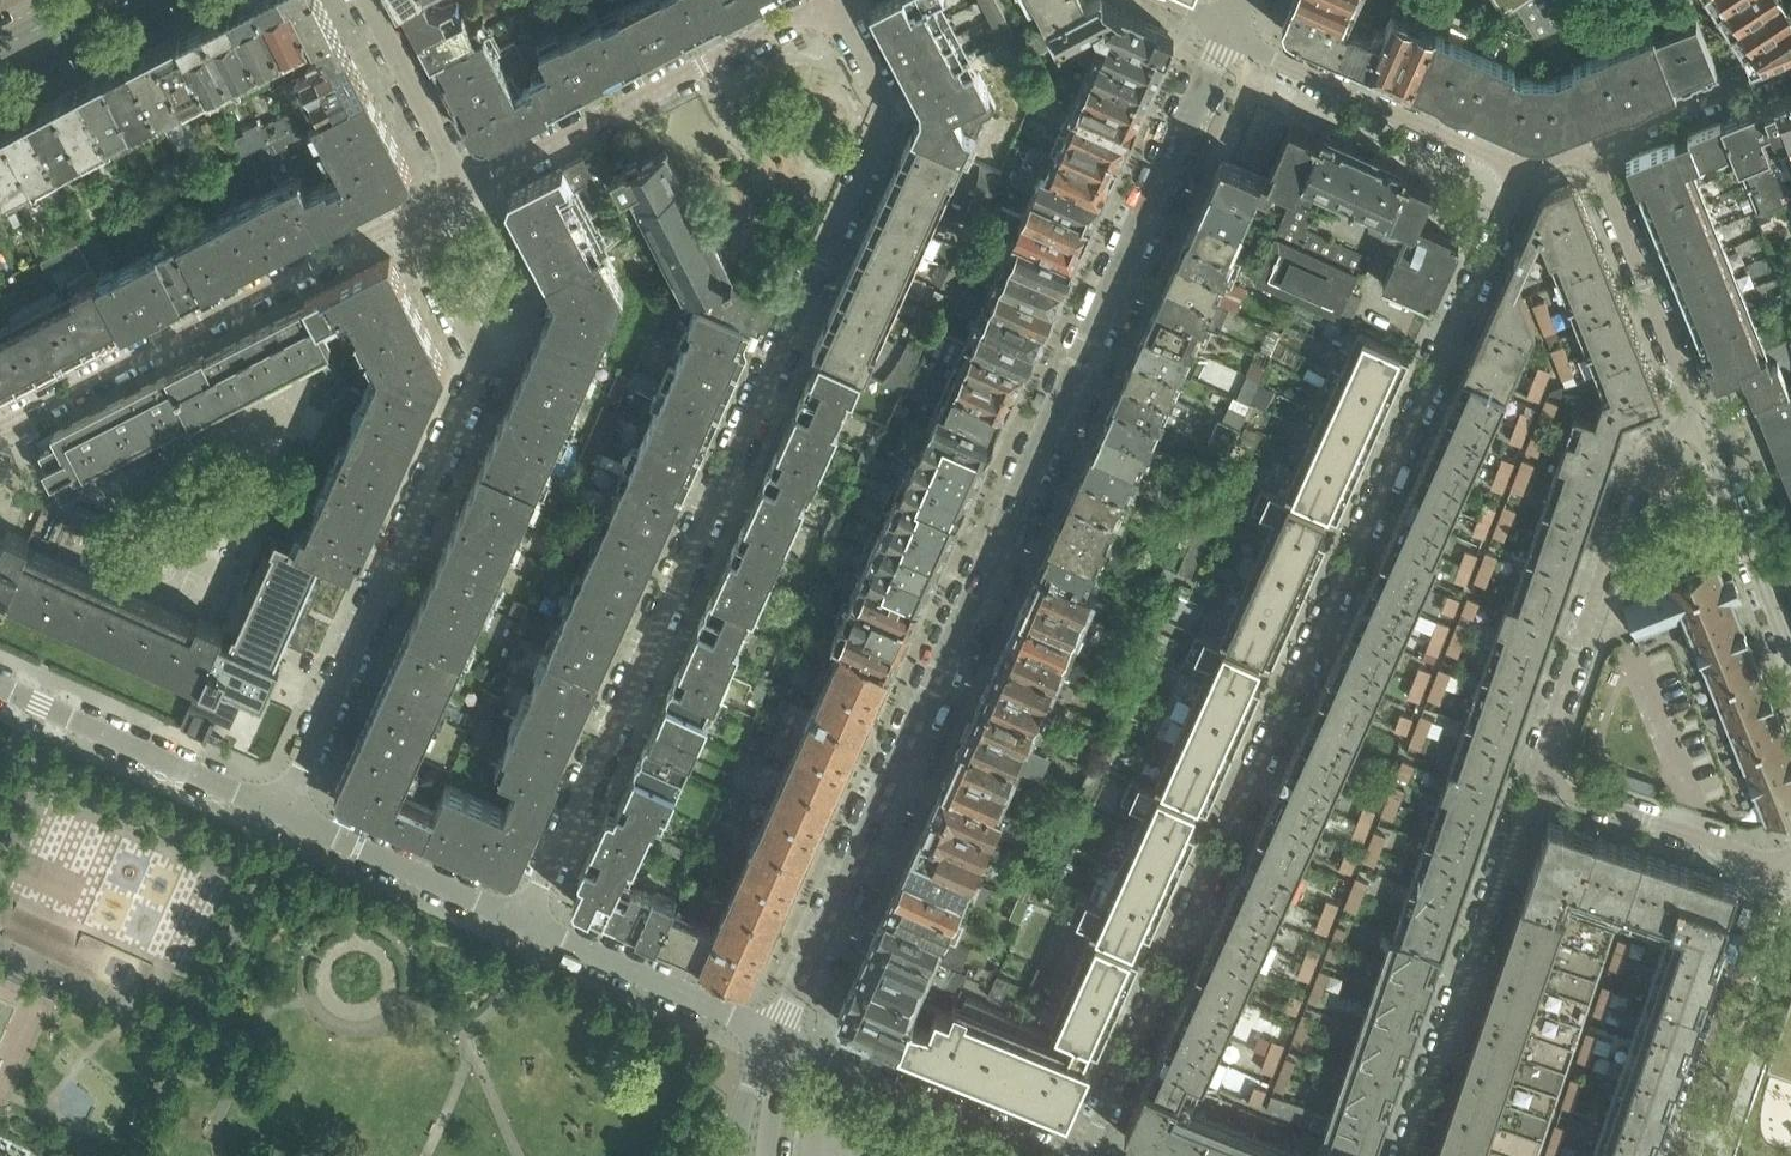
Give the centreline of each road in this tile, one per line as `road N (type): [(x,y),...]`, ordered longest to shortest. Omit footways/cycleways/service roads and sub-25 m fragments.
road 1 (residential): [(778,1040),(1227,31)]
road 2 (residential): [(1517,172),(1515,194),(1087,1155)]
road 3 (residential): [(527,920),(877,139),(878,93),(833,0)]
road 4 (residential): [(284,813),(478,379),(479,359),(408,218)]
road 5 (residential): [(0,428),(408,218)]
road 6 (residential): [(465,190),(833,0)]
road 7 (residential): [(1535,780),(1648,447),(1700,420)]
road 8 (residential): [(1405,1155),(1535,780)]
road 9 (residential): [(1227,31),(1517,172)]
road 10 (residential): [(284,813),(0,687)]
road 11 (residential): [(1680,1155),(1776,865)]
road 12 (residential): [(1054,1155),(778,1040)]
road 13 (residential): [(1700,420),(1592,146)]
road 14 (residential): [(778,1040),(527,920)]
road 15 (residential): [(527,920),(284,813)]
road 16 (residential): [(1535,780),(1776,865)]
road 17 (residential): [(1790,649),(1700,420)]
road 18 (residential): [(1592,146),(1790,64)]
road 19 (residential): [(465,190),(366,0)]
road 20 (residential): [(778,1040),(755,1077),(737,1155)]

